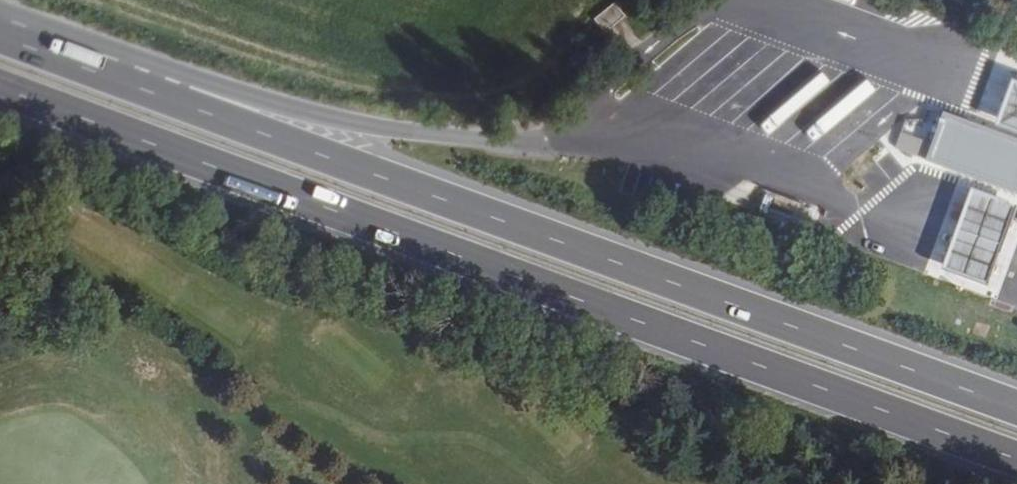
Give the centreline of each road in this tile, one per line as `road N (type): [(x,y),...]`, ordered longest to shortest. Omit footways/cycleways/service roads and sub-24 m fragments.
road 1 (trunk): [(0,92),(1016,461)]
road 2 (trunk): [(1016,410),(181,107)]
road 3 (trunk): [(540,146),(181,107)]
road 4 (trunk): [(181,107),(0,41)]

